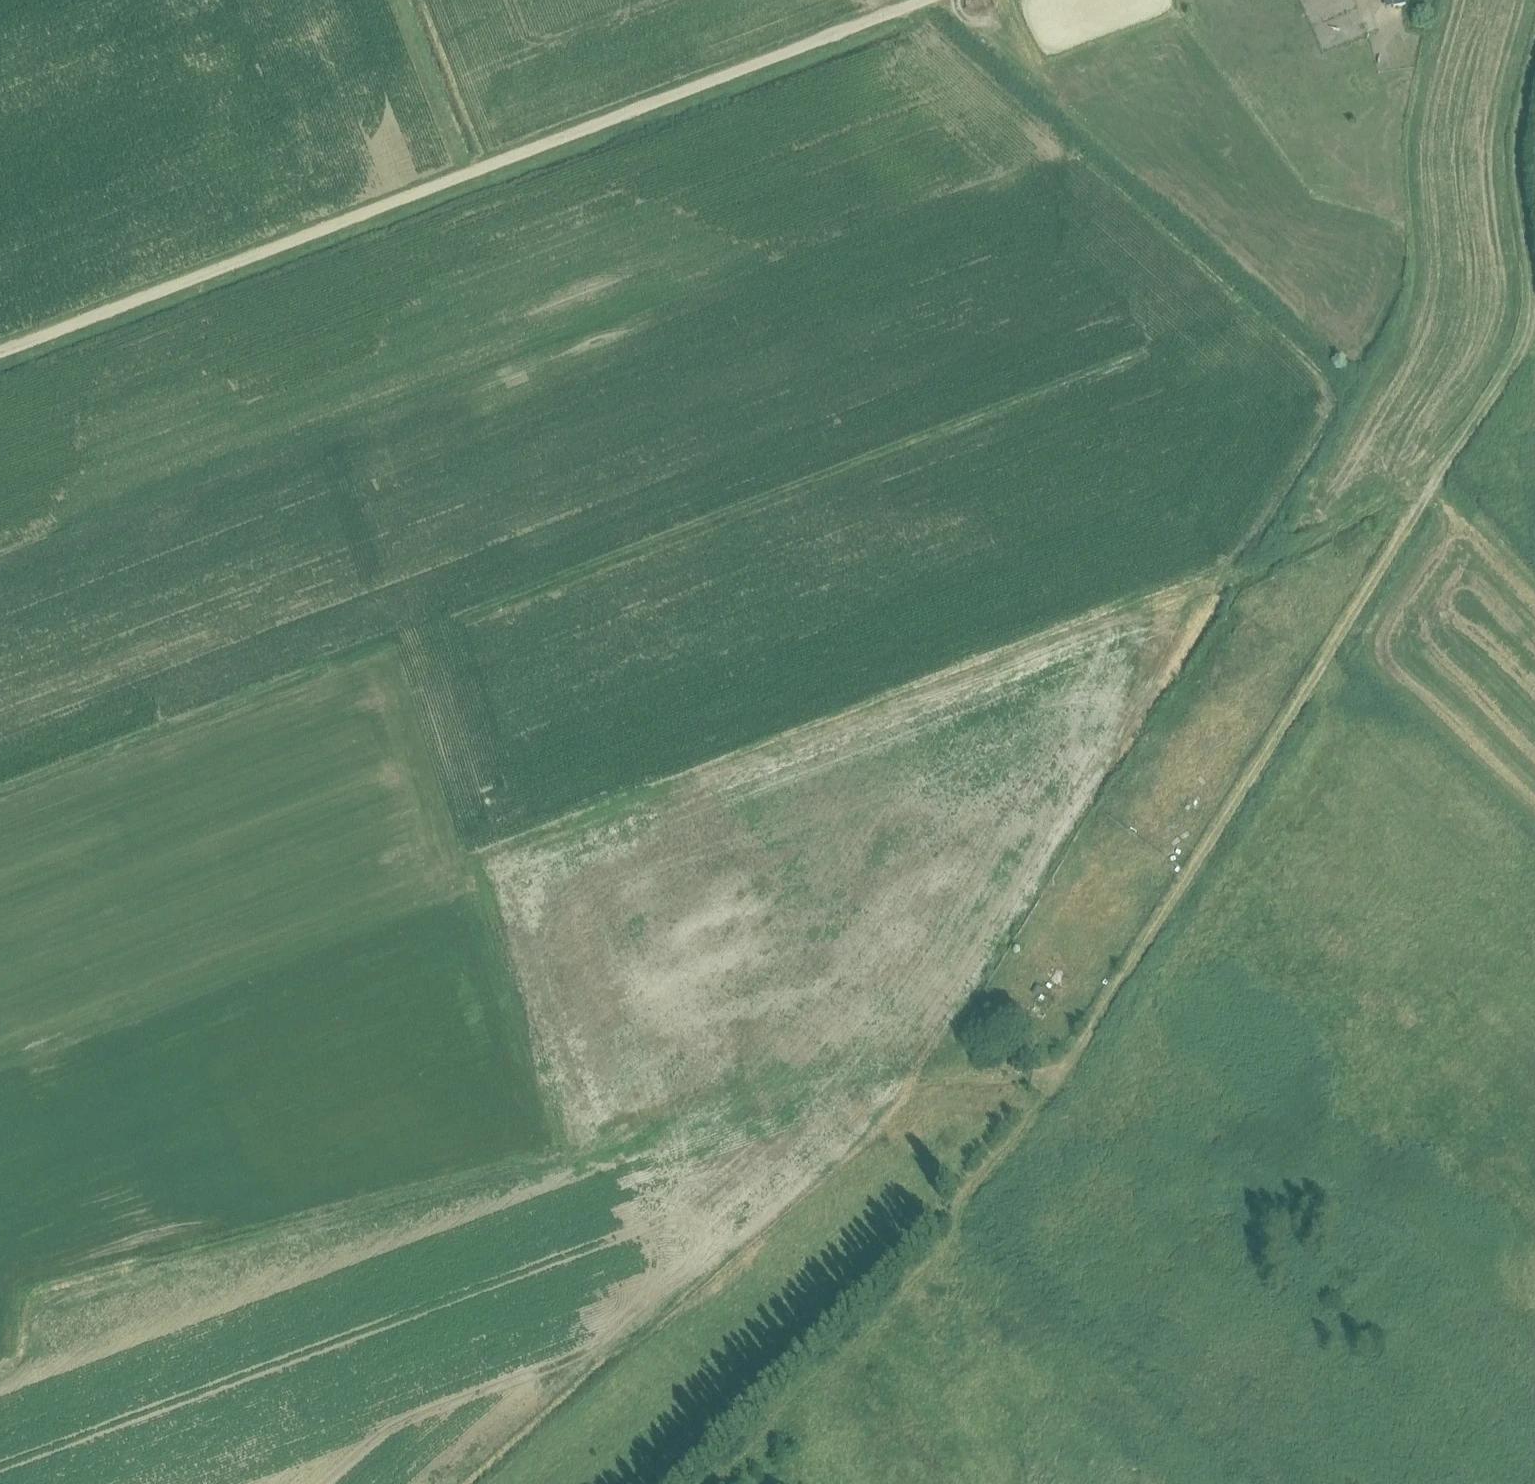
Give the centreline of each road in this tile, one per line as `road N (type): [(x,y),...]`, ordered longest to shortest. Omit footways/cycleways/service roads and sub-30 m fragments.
road 1 (track): [(1534,67),(1517,139),(1531,333),(1068,1066)]
road 2 (track): [(1068,1066),(1039,1077),(827,1097),(62,1298)]
road 3 (unclassified): [(943,0),(0,358)]
road 4 (track): [(1068,1066),(953,1208),(949,1240),(717,1483)]

